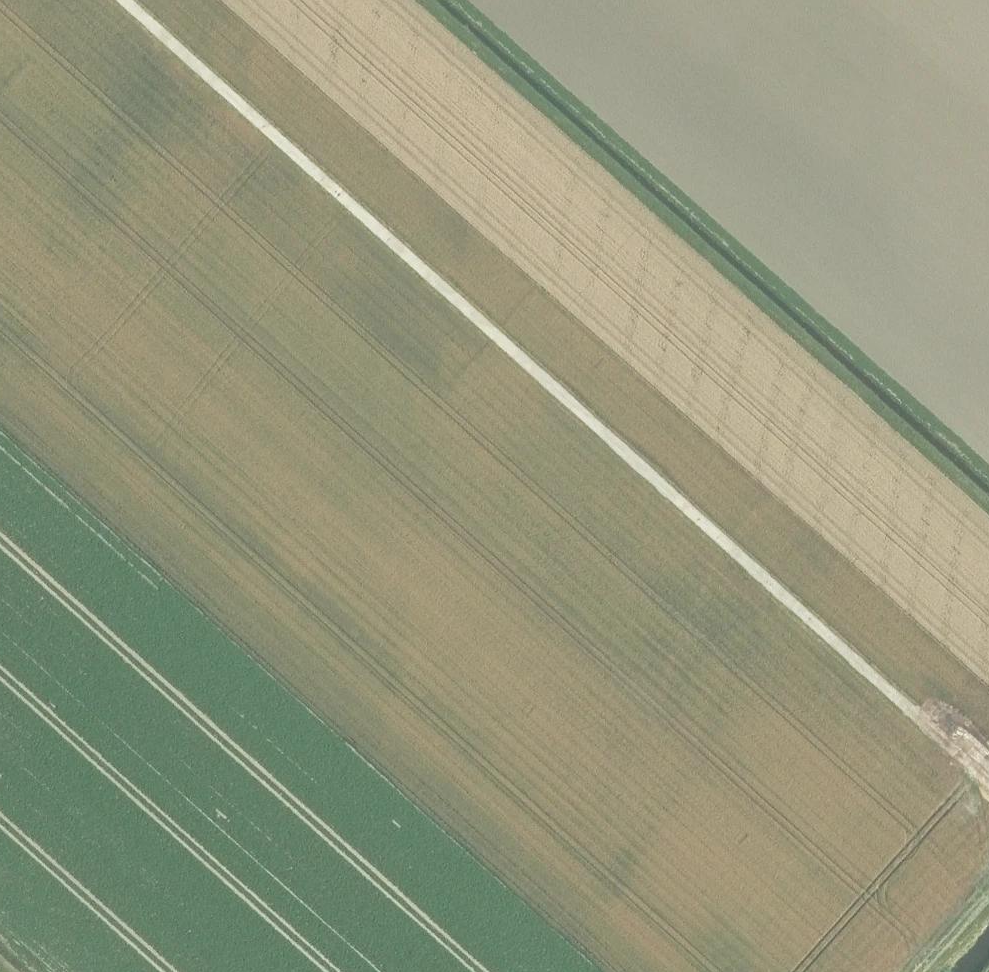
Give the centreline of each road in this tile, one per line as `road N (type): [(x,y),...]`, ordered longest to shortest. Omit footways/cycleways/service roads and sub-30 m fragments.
road 1 (track): [(124,0),(988,779)]

